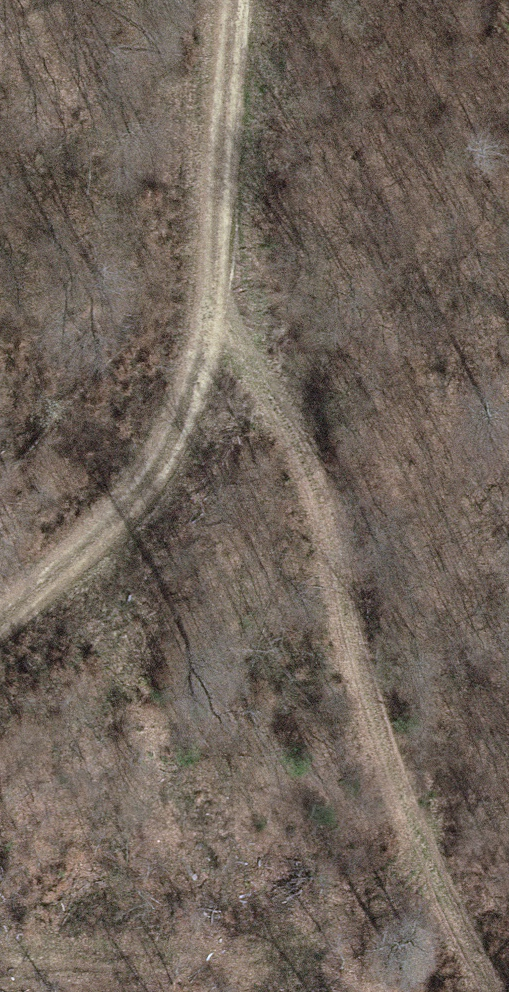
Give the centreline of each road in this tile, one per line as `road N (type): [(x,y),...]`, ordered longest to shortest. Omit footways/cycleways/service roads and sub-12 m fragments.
road 1 (track): [(210,296),(324,491),(404,824),(484,991)]
road 2 (track): [(234,0),(210,296),(159,473),(0,619)]

